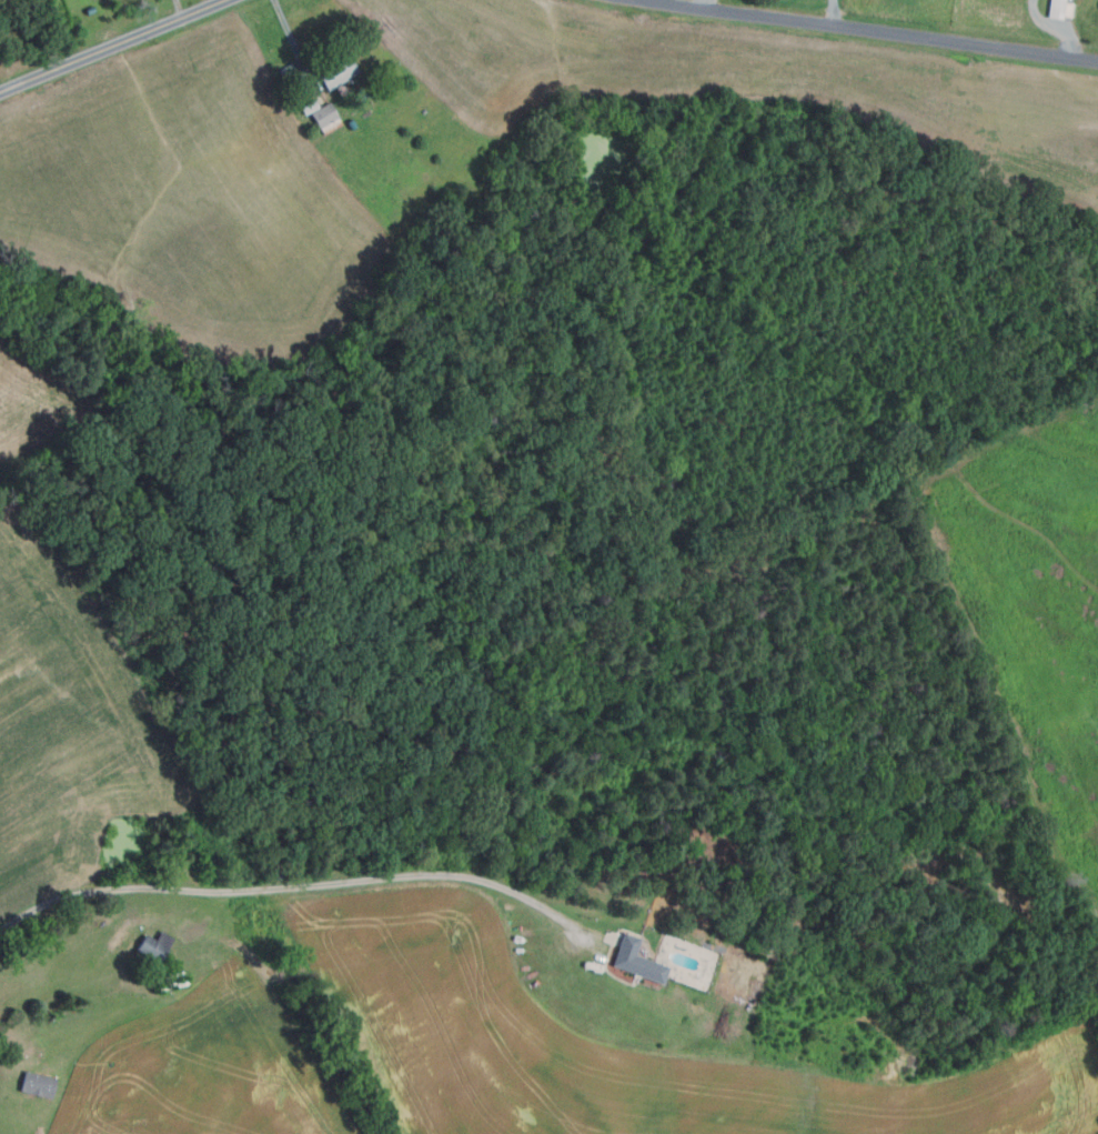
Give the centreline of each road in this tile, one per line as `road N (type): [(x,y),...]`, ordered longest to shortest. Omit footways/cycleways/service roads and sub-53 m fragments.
road 1 (residential): [(1097,60),(646,0)]
road 2 (tertiary): [(0,91),(222,0)]

